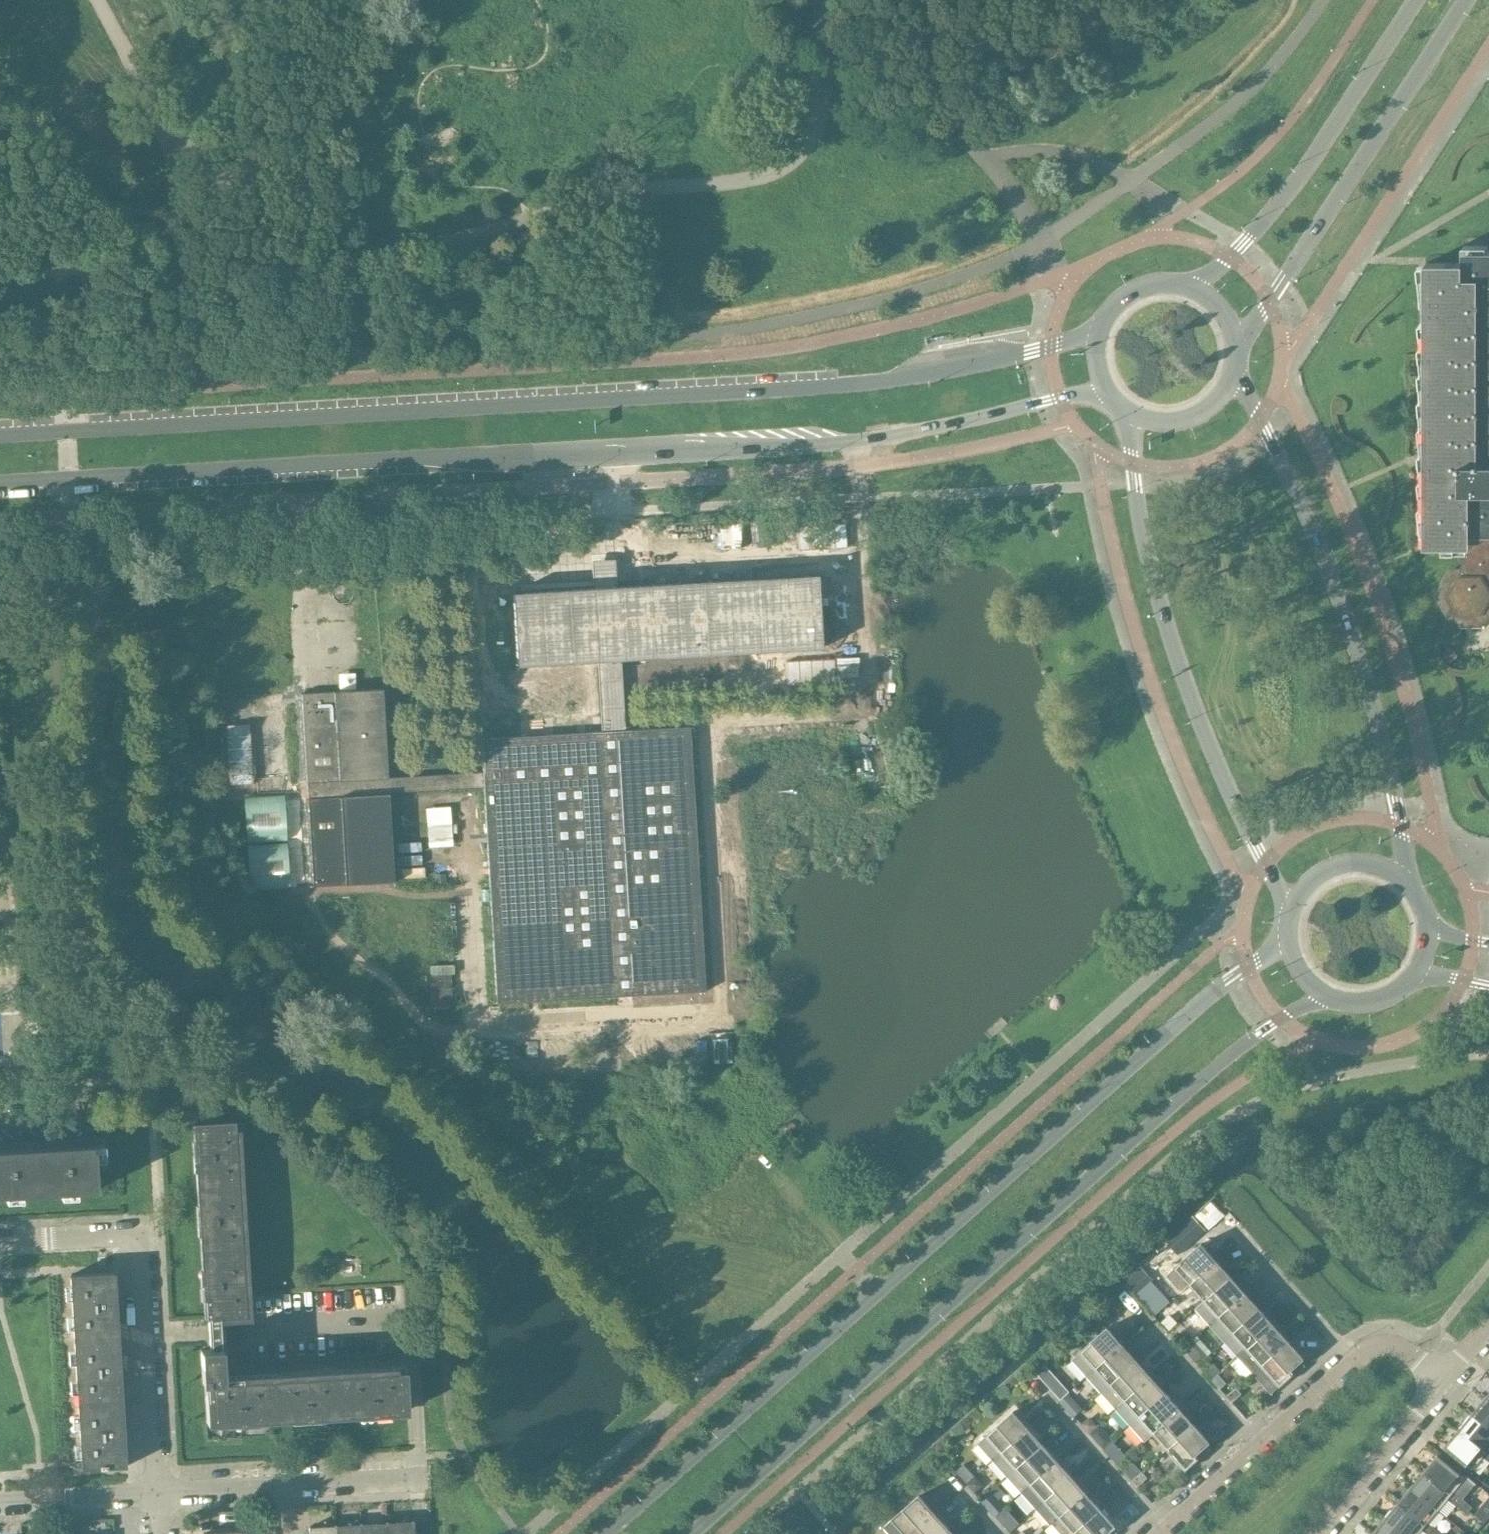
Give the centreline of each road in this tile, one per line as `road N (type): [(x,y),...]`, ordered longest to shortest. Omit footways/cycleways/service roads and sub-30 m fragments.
road 1 (secondary): [(0,481),(673,442),(786,446),(905,434),(1106,389)]
road 2 (secondary): [(1098,336),(879,383),(0,435)]
road 3 (secondary): [(1290,939),(1231,977),(606,1533)]
road 4 (secondary): [(691,1533),(1217,1064),(1328,996)]
road 5 (secondary): [(1404,880),(1395,806),(1330,576),(1235,373)]
road 6 (secondary): [(1131,413),(1132,487),(1169,645),(1203,737),(1291,917)]
road 7 (secondary): [(1236,350),(1464,0)]
road 8 (residential): [(159,1494),(144,1235),(0,1244)]
road 9 (secondary): [(1415,0),(1302,172),(1193,289)]
road 10 (residential): [(159,1494),(419,1478)]
road 11 (residential): [(1314,1533),(1443,1379)]
road 12 (residential): [(1165,1528),(1046,1394)]
road 13 (residential): [(1354,1358),(1234,1226)]
road 14 (residential): [(1259,1443),(1140,1311)]
road 15 (residential): [(0,1506),(159,1494)]
road 16 (secondary): [(1404,880),(1372,865),(1337,867),(1308,886),(1291,917)]
road 17 (residential): [(1354,1358),(1259,1443)]
road 18 (residential): [(1259,1443),(1165,1528)]
road 19 (secondary): [(1131,413),(1187,420),(1220,398),(1235,373)]

